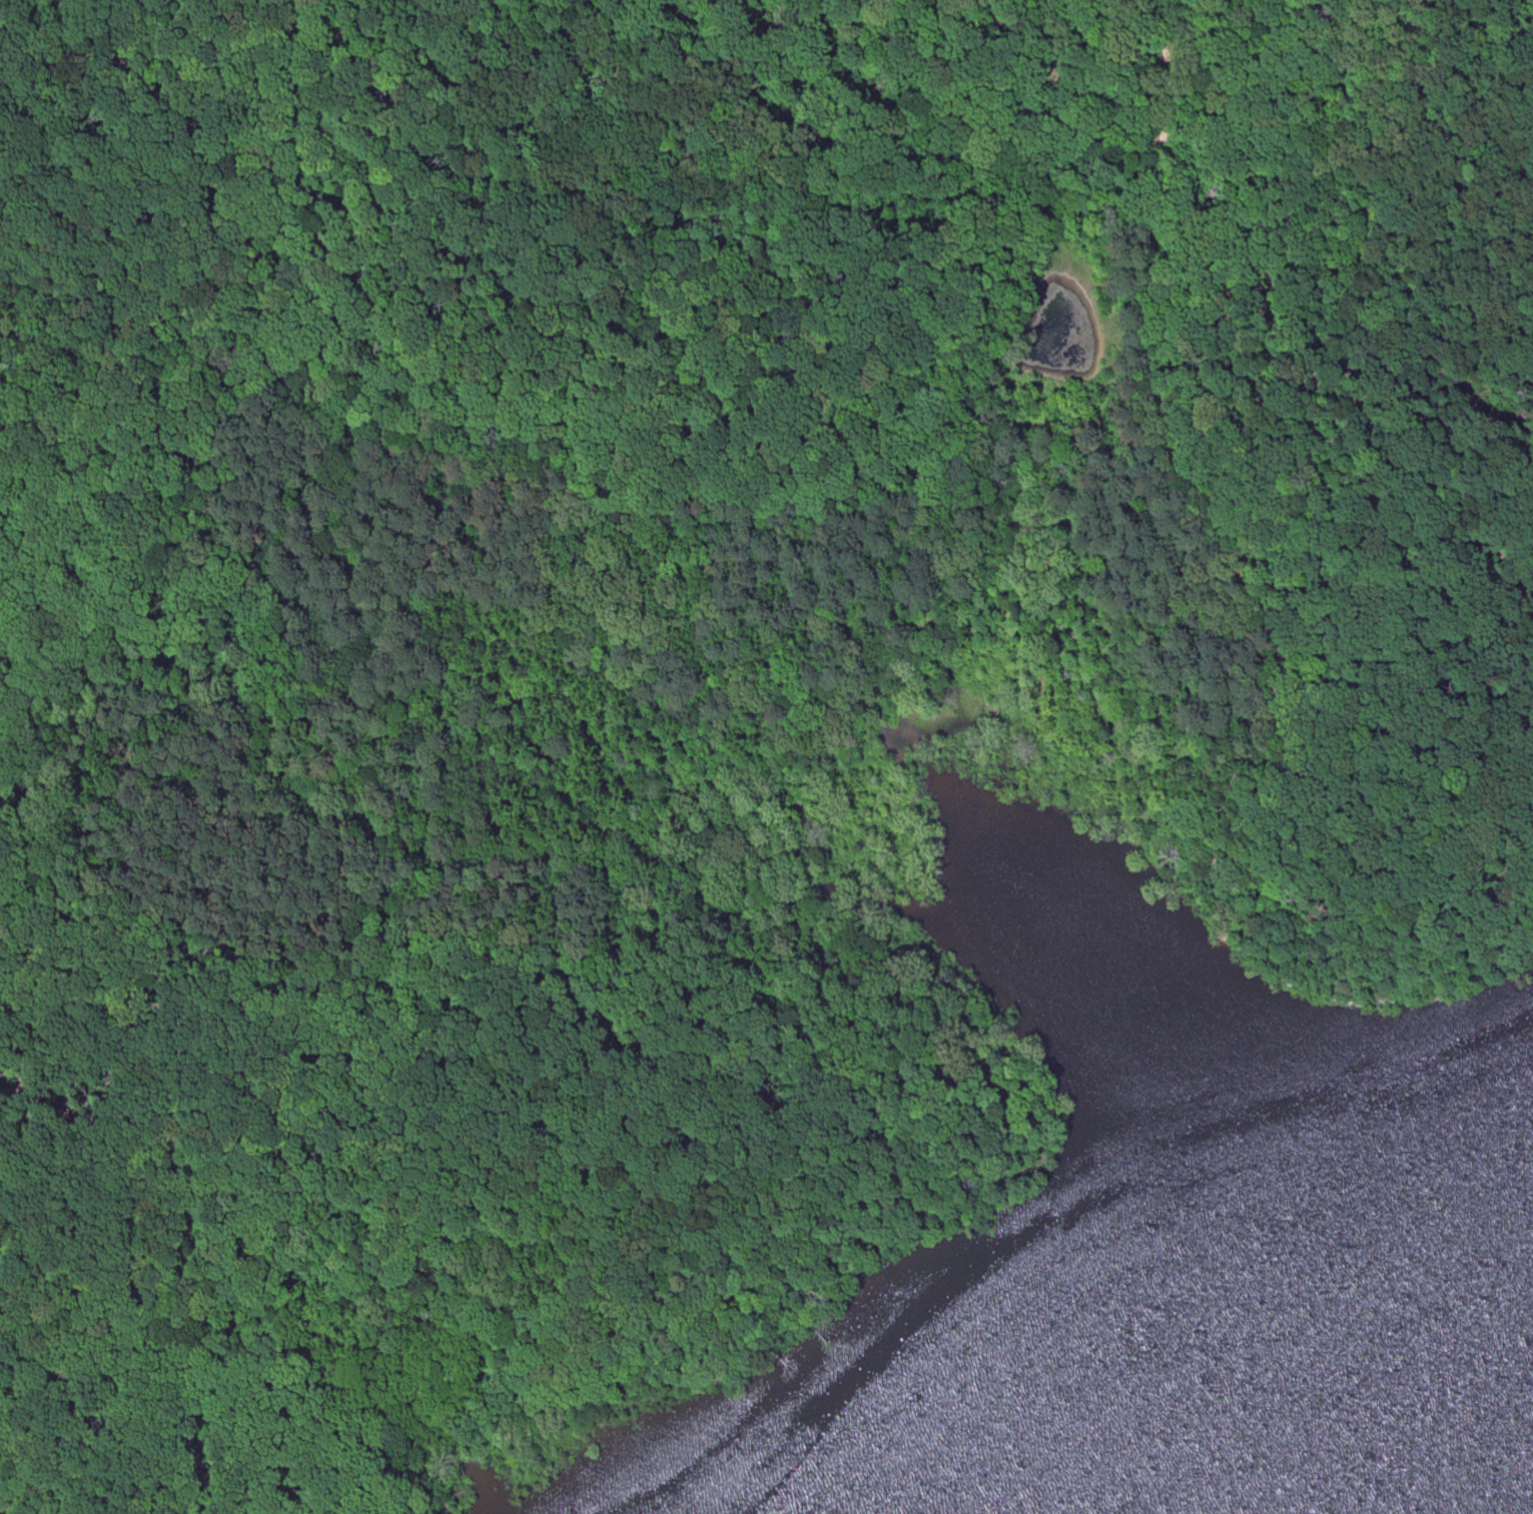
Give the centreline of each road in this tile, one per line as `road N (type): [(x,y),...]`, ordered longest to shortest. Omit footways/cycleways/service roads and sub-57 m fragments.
road 1 (residential): [(1223,913),(1218,862),(1231,798),(1284,666),(1274,620),(1159,426),(1168,33),(1161,0)]

